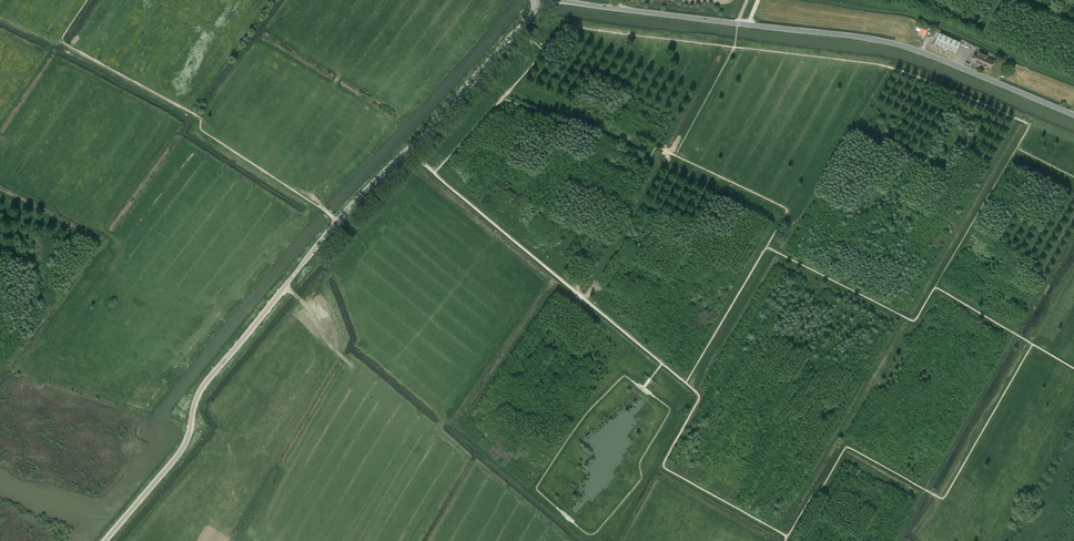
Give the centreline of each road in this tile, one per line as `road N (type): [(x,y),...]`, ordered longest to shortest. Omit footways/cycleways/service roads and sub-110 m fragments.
road 1 (unclassified): [(105,540),(180,454),(205,382),(355,200),(539,0)]
road 2 (unclassified): [(1073,115),(898,45),(554,0)]

